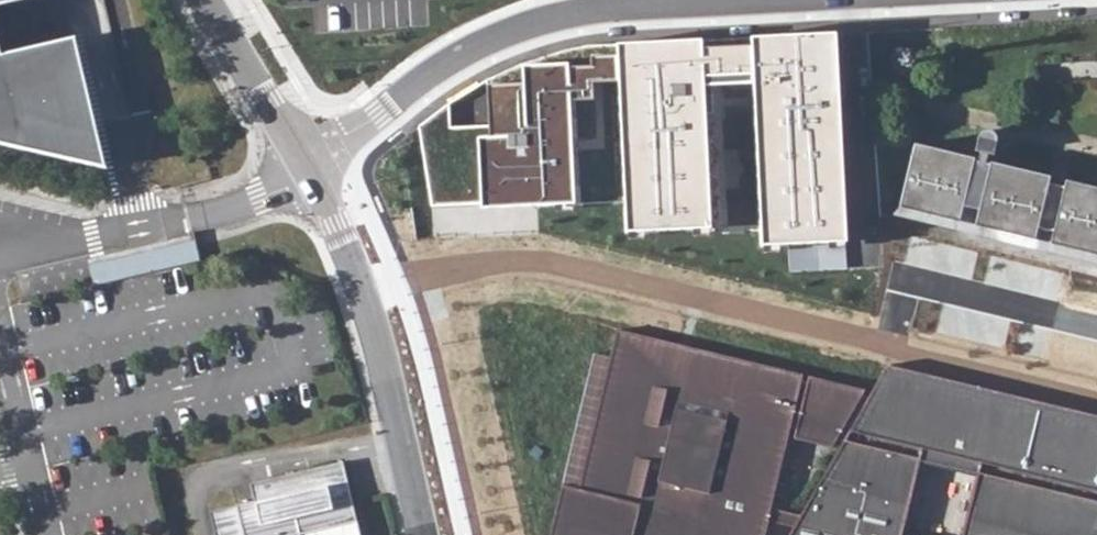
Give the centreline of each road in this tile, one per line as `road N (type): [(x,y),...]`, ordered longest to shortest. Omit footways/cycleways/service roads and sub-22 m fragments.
road 1 (residential): [(302,165),(429,71),(537,20),(755,0)]
road 2 (residential): [(424,534),(364,287),(302,165)]
road 3 (residential): [(302,165),(208,0)]

